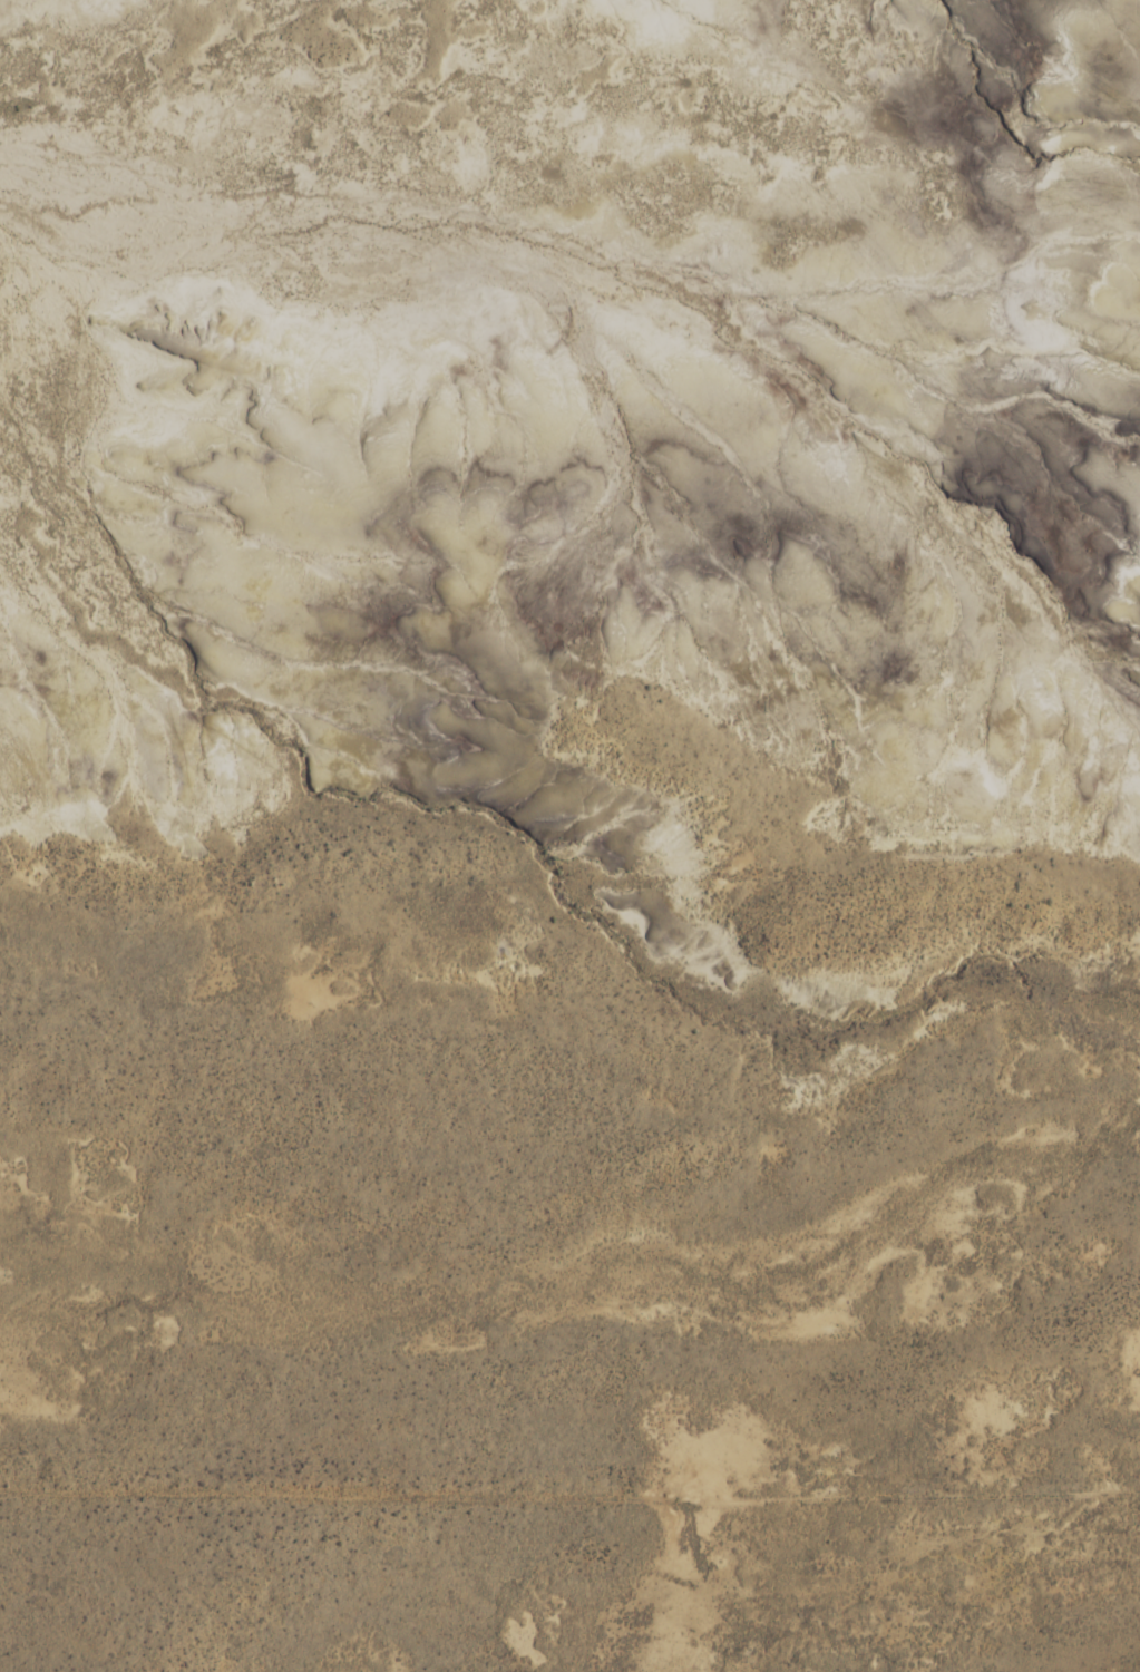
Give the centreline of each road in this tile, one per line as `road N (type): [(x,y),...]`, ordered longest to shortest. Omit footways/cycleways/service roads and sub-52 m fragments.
road 1 (track): [(1139,1485),(744,1469),(392,1493),(0,1474)]

